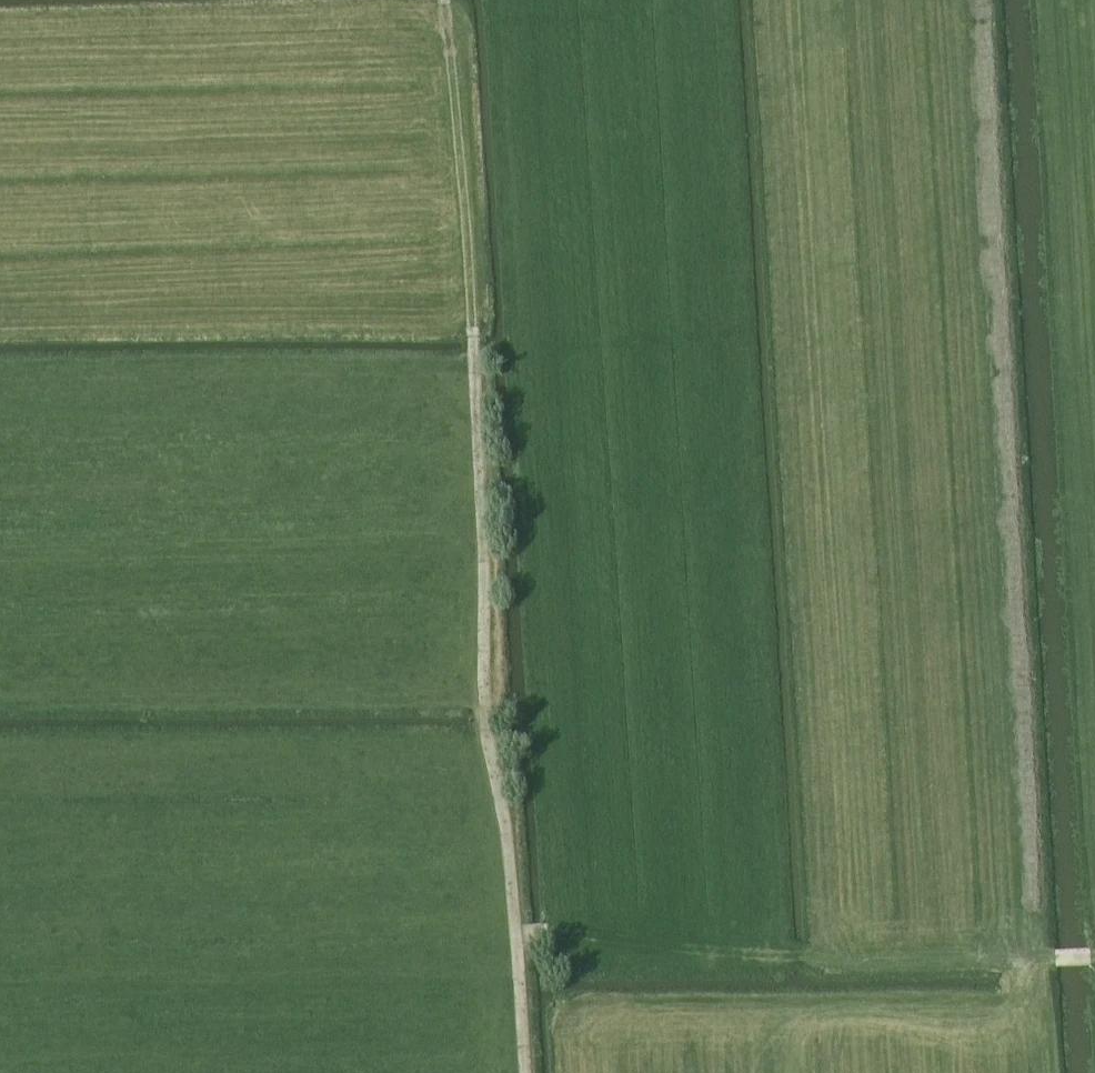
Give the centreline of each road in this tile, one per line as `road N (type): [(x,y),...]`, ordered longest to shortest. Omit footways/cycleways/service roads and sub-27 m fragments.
road 1 (track): [(514,937),(488,728),(475,329),(445,0)]
road 2 (track): [(524,1072),(514,937),(552,933),(817,957),(1094,956)]

